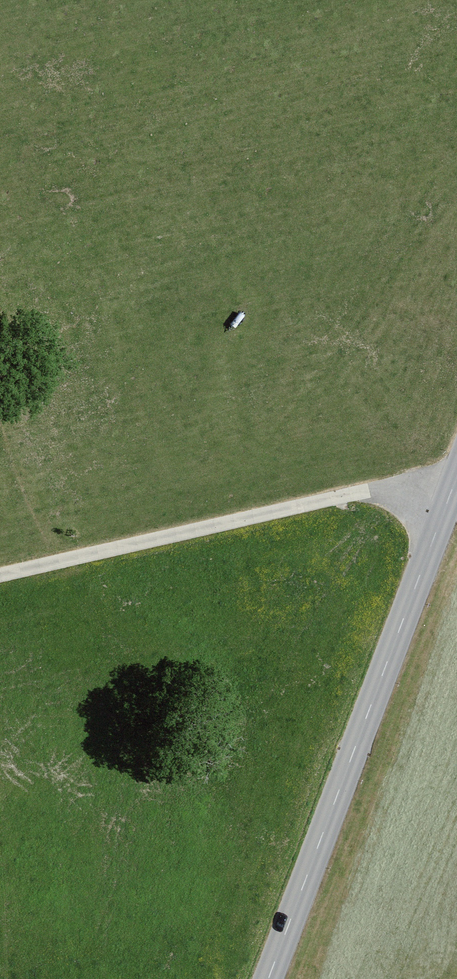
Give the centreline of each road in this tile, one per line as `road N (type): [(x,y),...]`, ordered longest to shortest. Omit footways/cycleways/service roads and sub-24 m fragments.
road 1 (tertiary): [(272,978),(456,473)]
road 2 (track): [(456,475),(0,579)]

